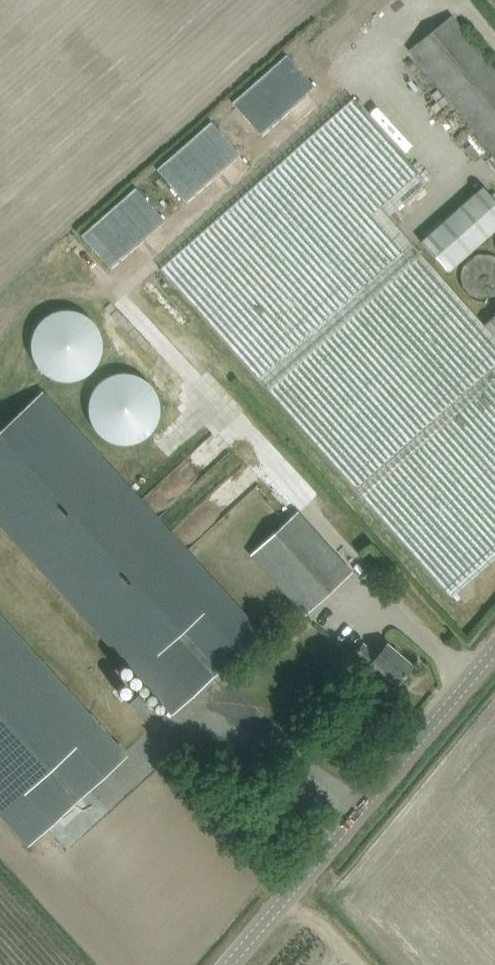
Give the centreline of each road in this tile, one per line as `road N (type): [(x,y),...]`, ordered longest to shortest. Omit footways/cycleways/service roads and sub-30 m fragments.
road 1 (unclassified): [(226,964),(494,650)]

